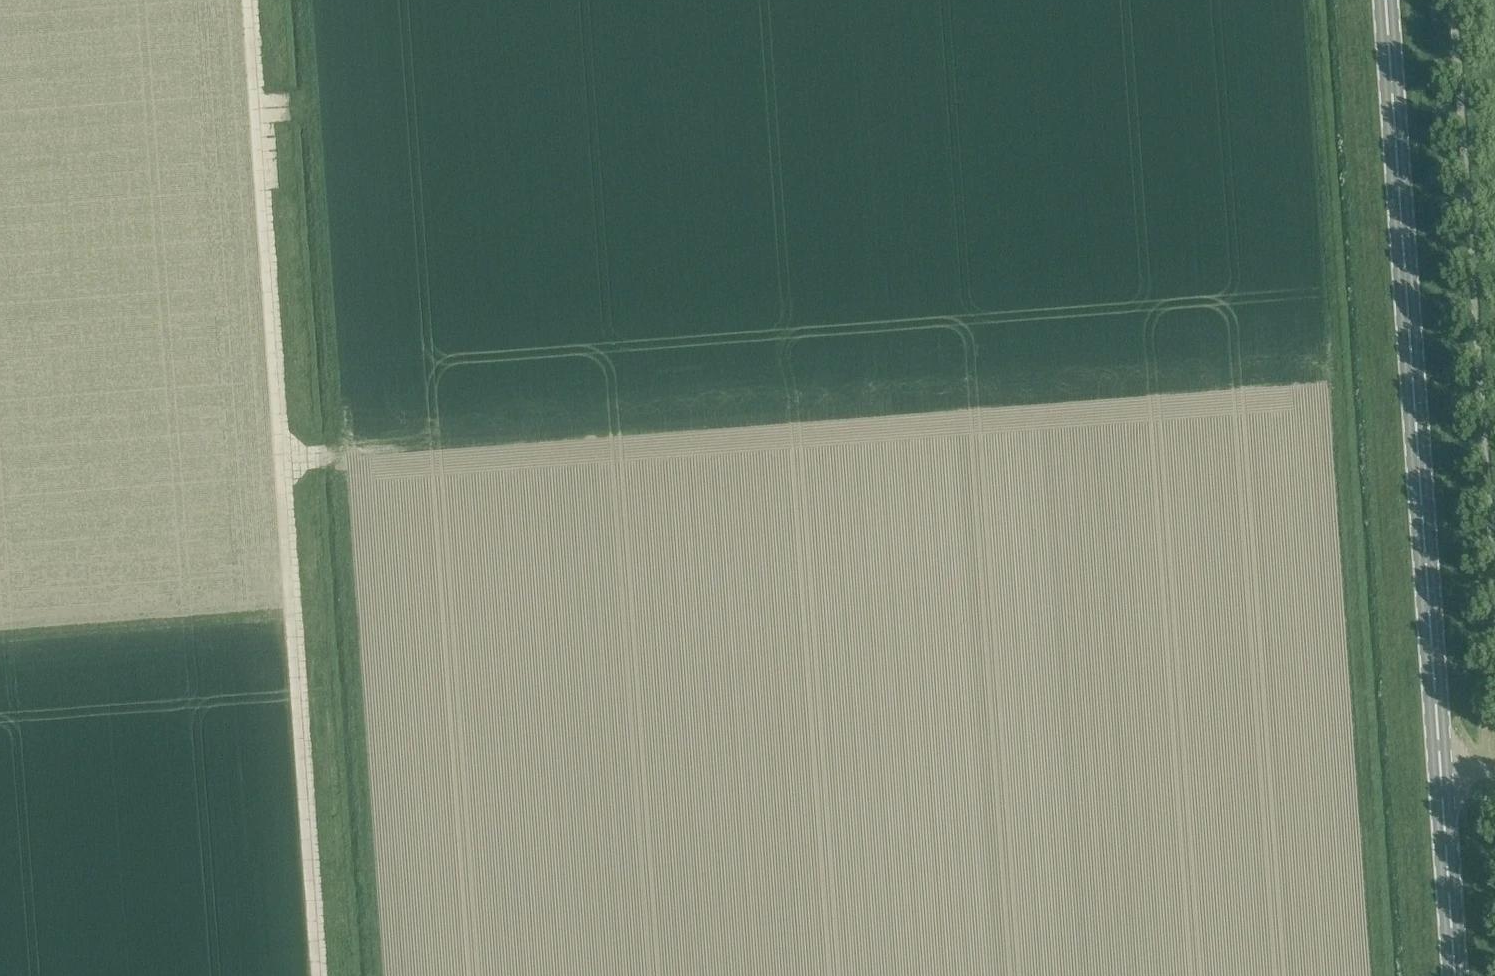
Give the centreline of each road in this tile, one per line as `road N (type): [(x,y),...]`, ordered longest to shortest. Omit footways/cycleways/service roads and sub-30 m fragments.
road 1 (secondary): [(1454,975),(1385,0)]

